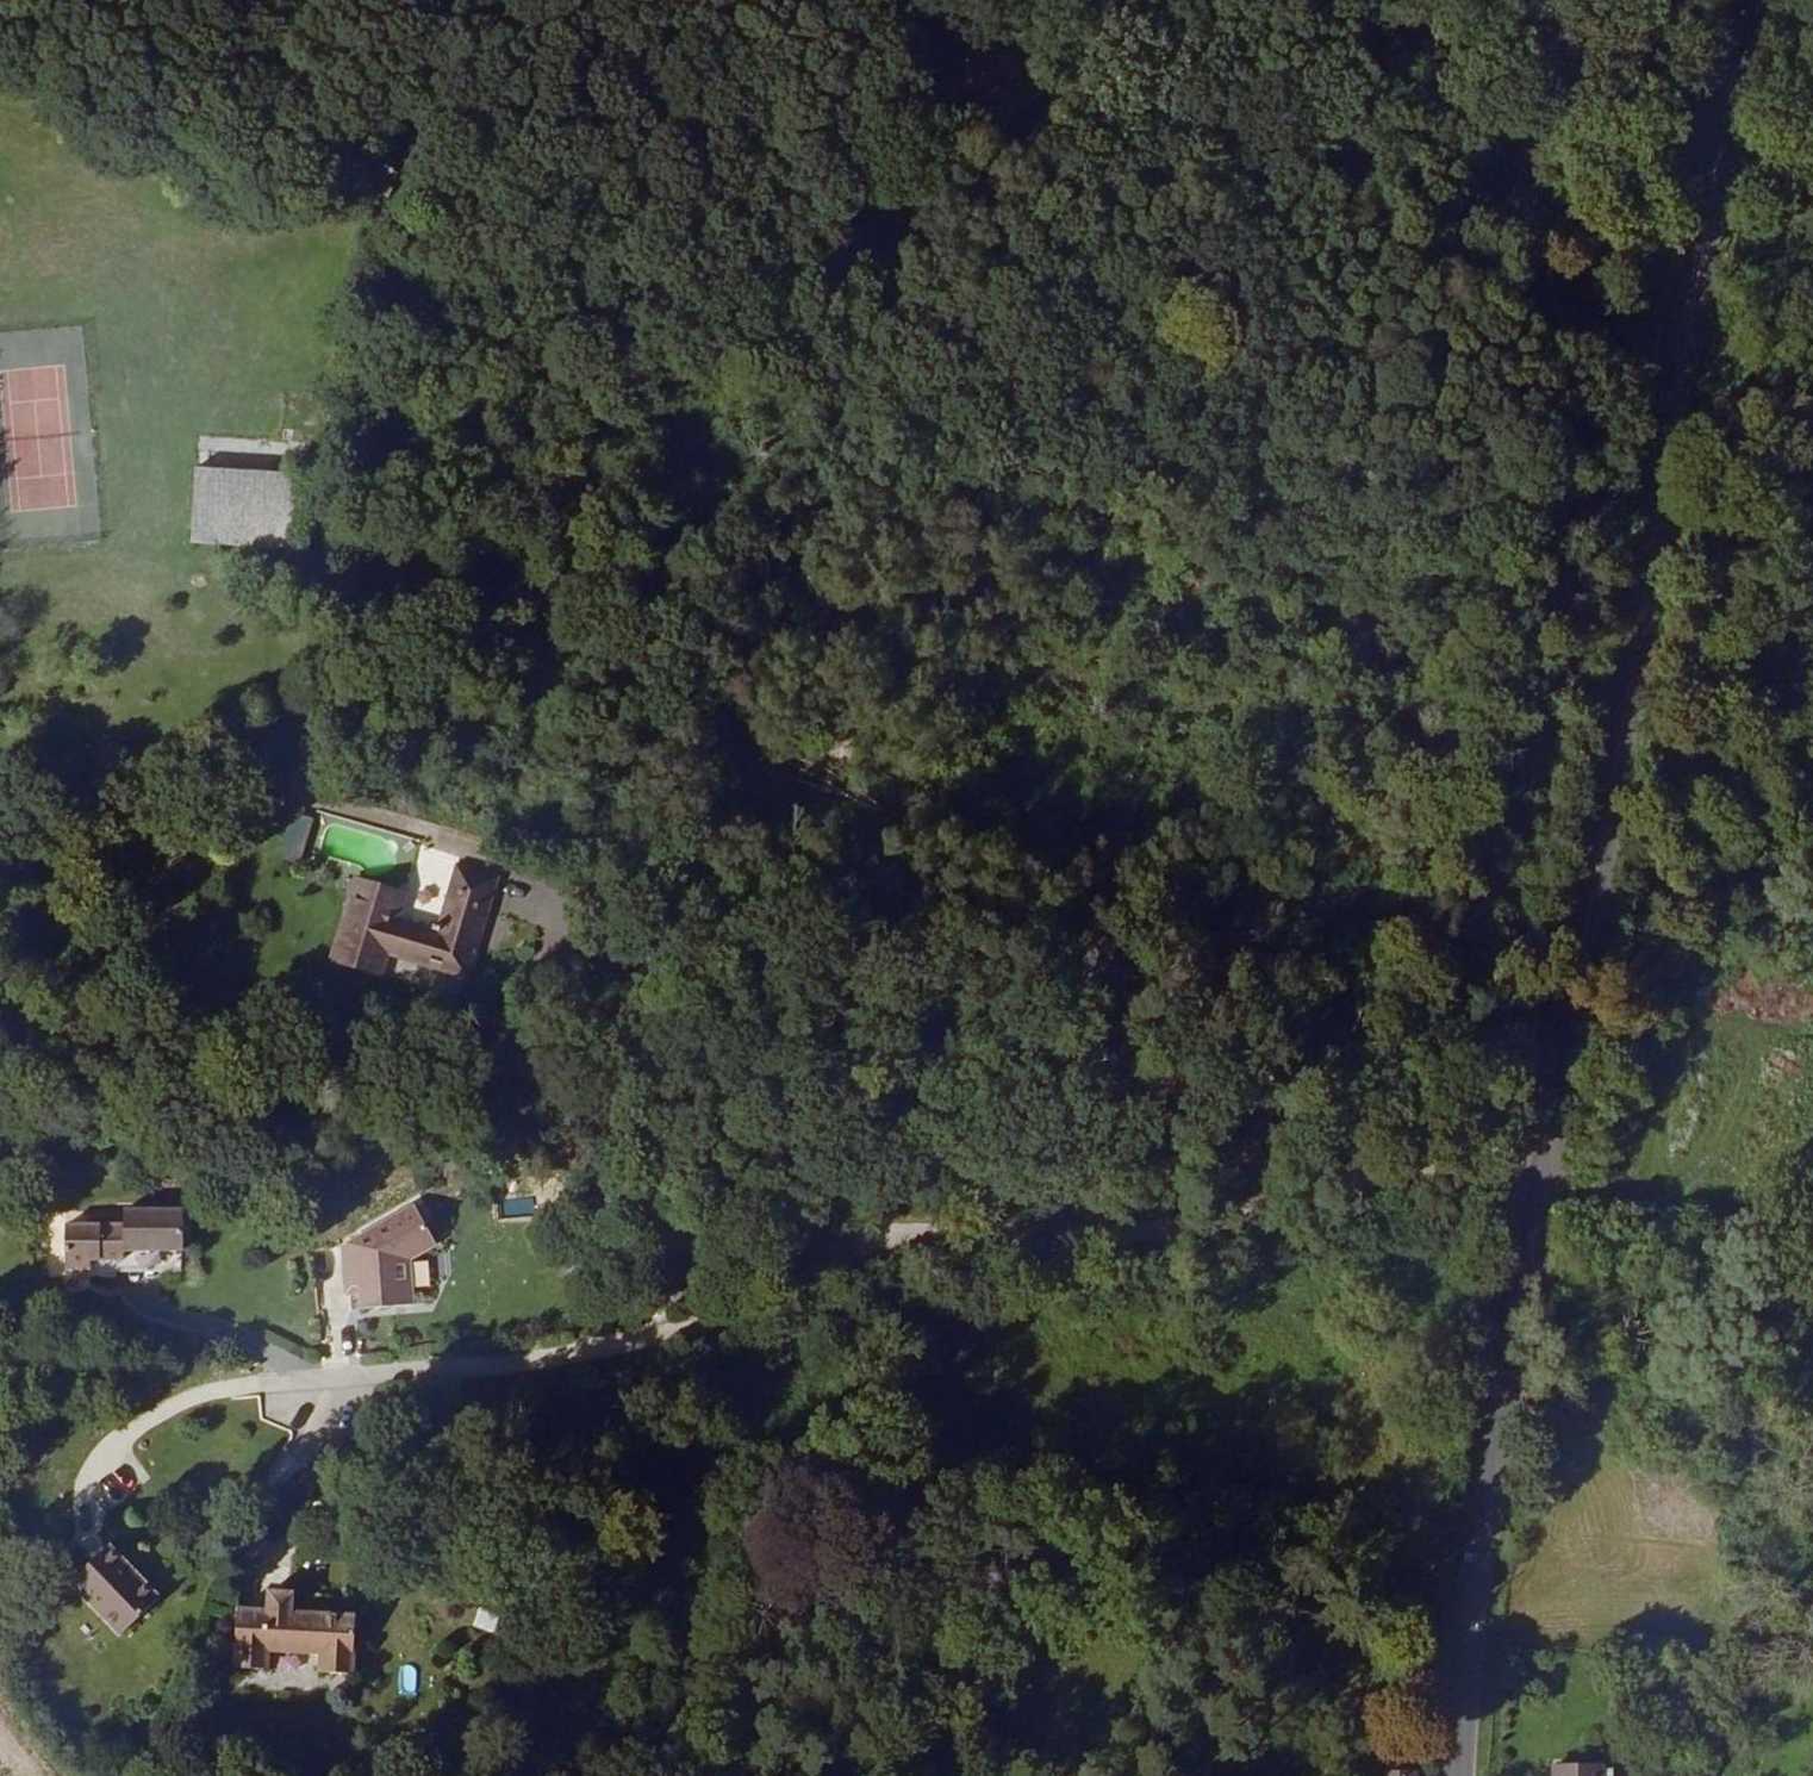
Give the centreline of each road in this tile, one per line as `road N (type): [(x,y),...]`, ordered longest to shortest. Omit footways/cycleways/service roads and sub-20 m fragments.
road 1 (secondary): [(1462,1775),(1491,1389),(1621,595),(1738,0)]

